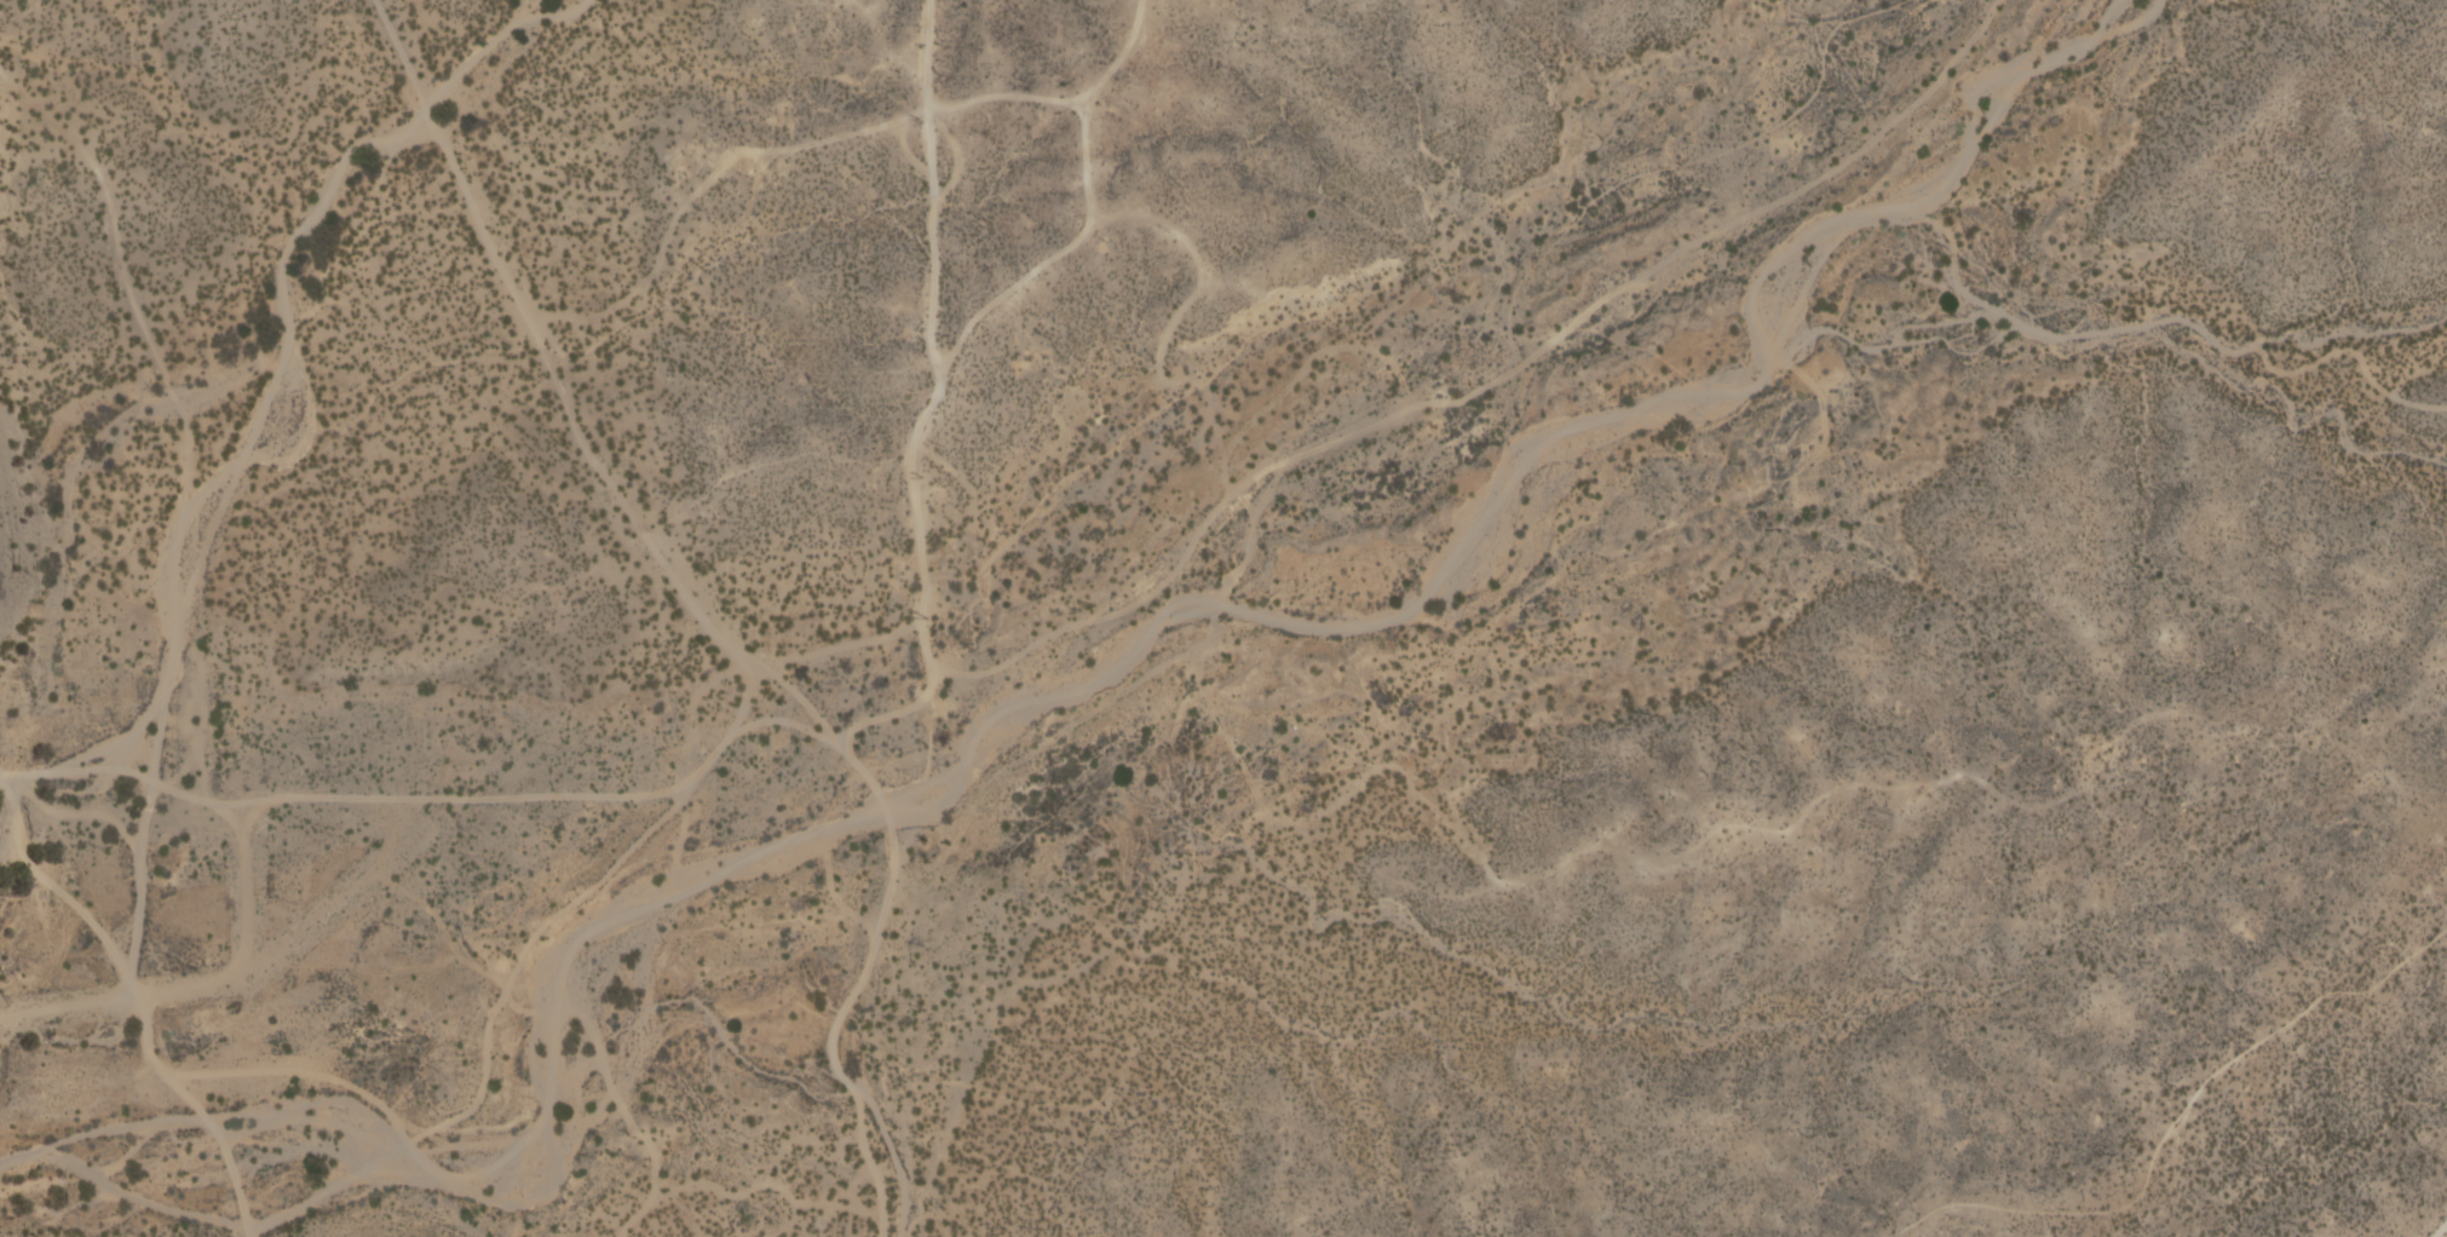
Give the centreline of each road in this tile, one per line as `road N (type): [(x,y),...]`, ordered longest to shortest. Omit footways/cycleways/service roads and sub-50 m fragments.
road 1 (track): [(926,746),(919,455),(943,389),(932,332),(929,0)]
road 2 (track): [(919,821),(889,861),(873,957),(829,1032),(830,1055),(860,1084),(900,1191),(904,1236)]

